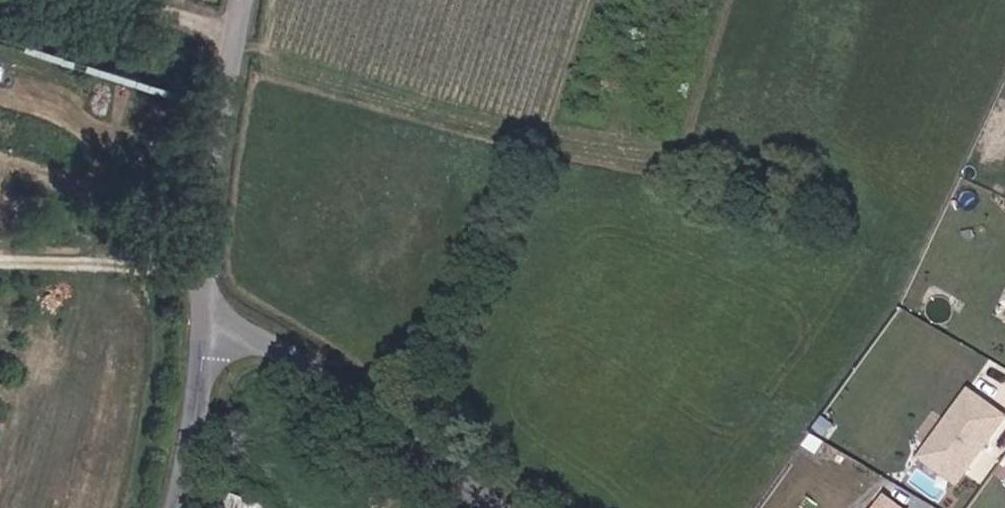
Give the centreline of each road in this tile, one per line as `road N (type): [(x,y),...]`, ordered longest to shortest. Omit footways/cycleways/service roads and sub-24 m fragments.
road 1 (unclassified): [(204,324),(242,329),(300,361),(506,507)]
road 2 (unclassified): [(204,324),(212,163),(245,0)]
road 3 (unclassified): [(176,507),(204,324)]

